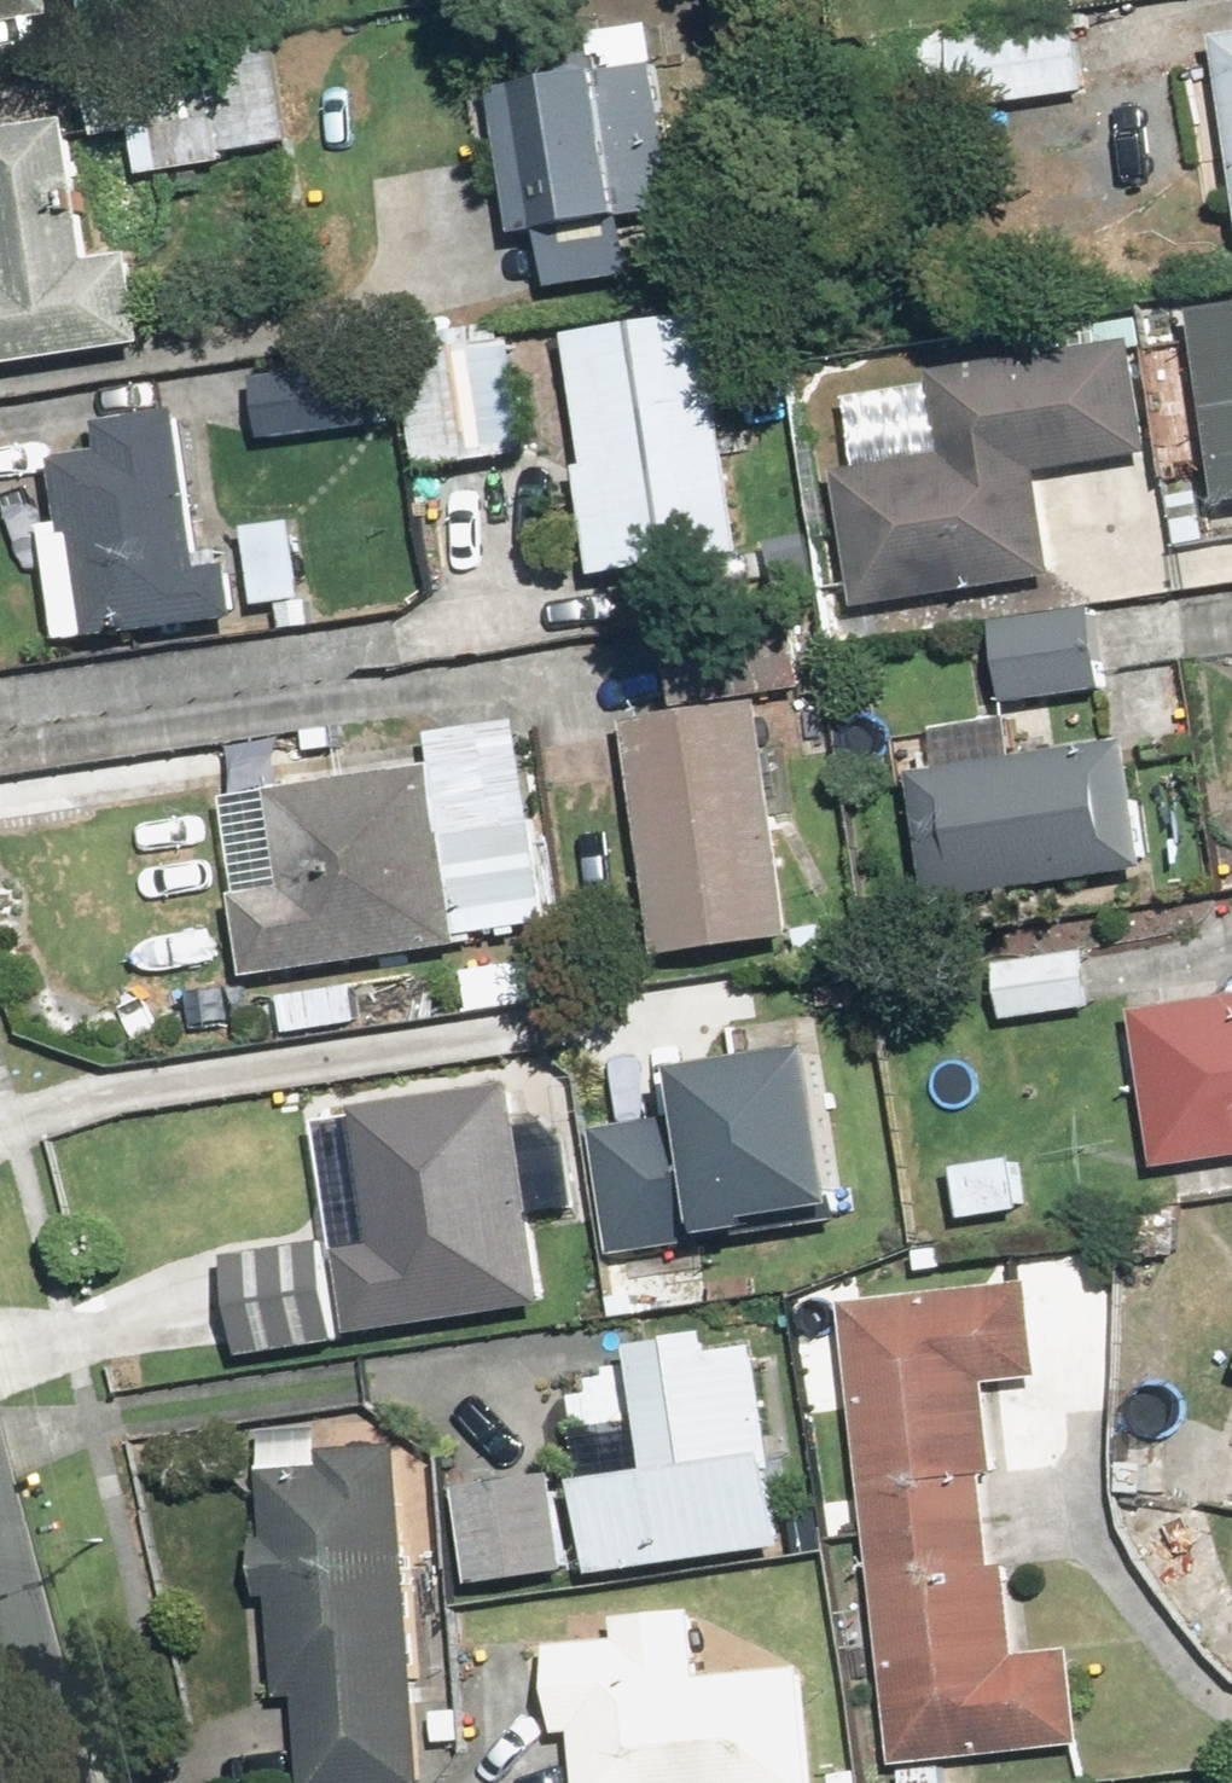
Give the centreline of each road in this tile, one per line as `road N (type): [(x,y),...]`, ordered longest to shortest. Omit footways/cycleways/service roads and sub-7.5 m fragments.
road 1 (residential): [(47,1782),(0,1613)]

